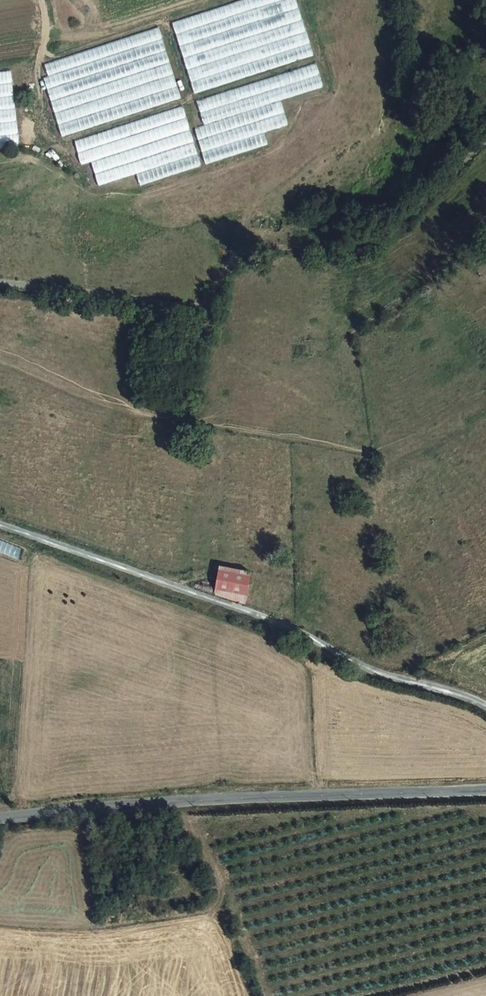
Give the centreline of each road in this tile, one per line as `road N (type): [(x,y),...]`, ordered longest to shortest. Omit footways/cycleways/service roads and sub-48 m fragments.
road 1 (unclassified): [(0,526),(485,709)]
road 2 (tertiary): [(0,820),(485,793)]
road 3 (track): [(237,256),(320,254),(364,243),(431,197),(485,144)]
road 4 (unclassified): [(0,286),(197,310),(237,256)]

